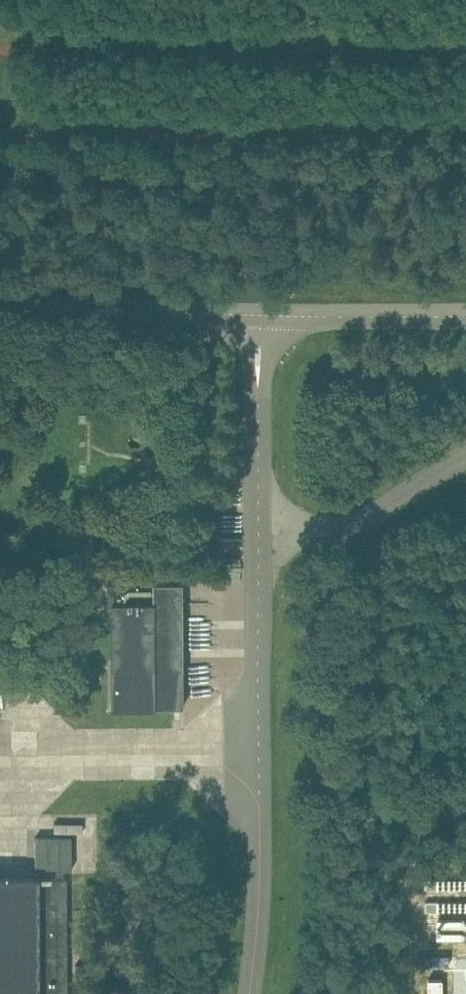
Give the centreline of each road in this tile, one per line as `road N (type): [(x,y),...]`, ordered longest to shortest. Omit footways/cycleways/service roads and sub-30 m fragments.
road 1 (unclassified): [(251,993),(260,317)]
road 2 (unclassified): [(0,308),(260,317)]

